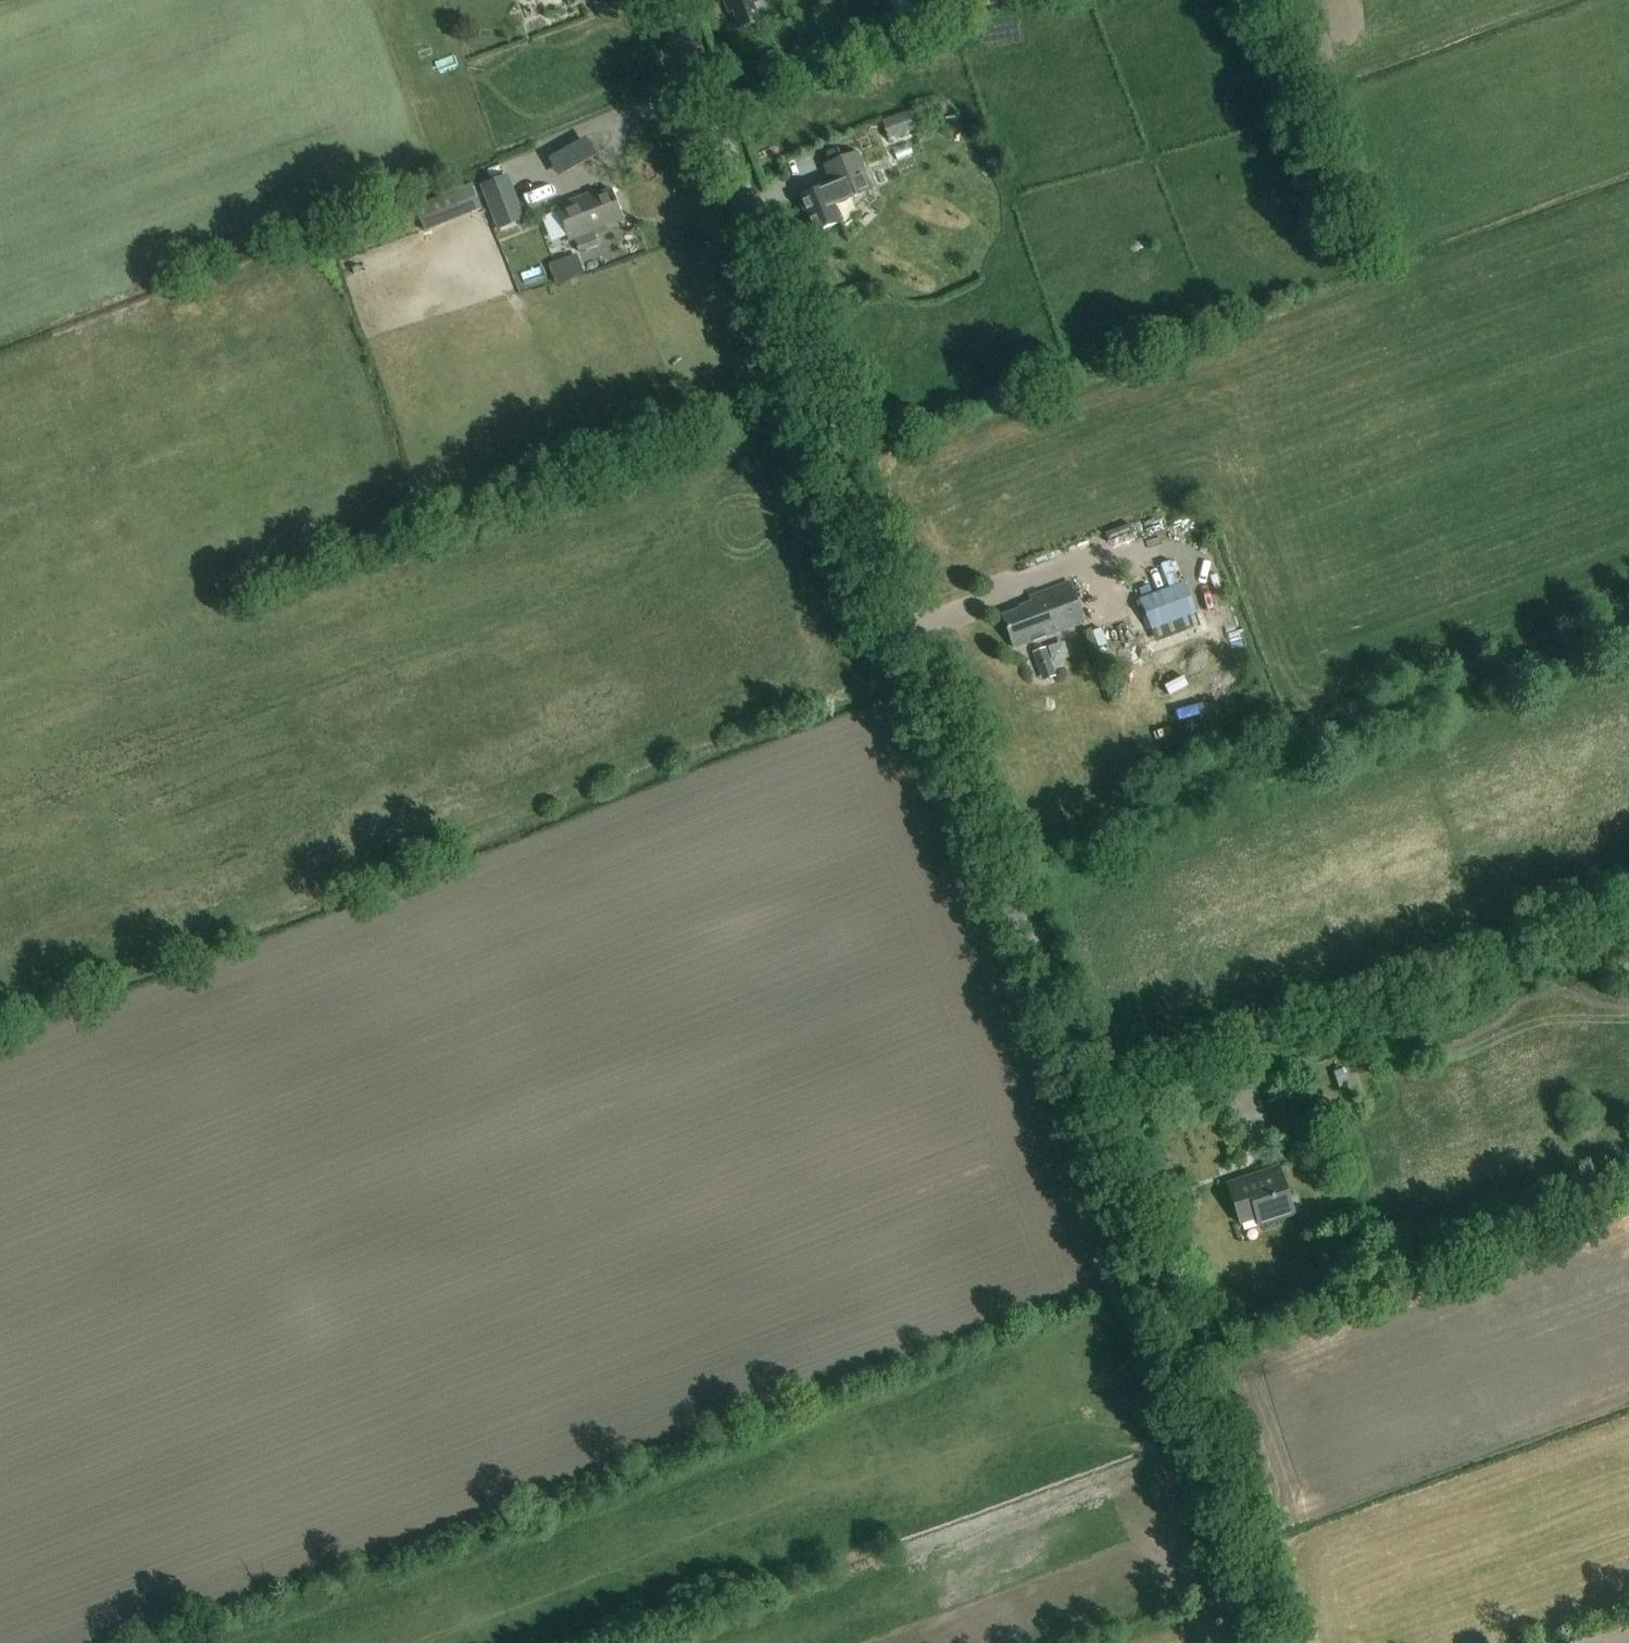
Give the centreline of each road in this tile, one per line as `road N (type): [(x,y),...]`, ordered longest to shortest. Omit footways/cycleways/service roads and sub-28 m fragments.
road 1 (tertiary): [(1266,1642),(1219,1470),(1144,1259),(668,0)]

